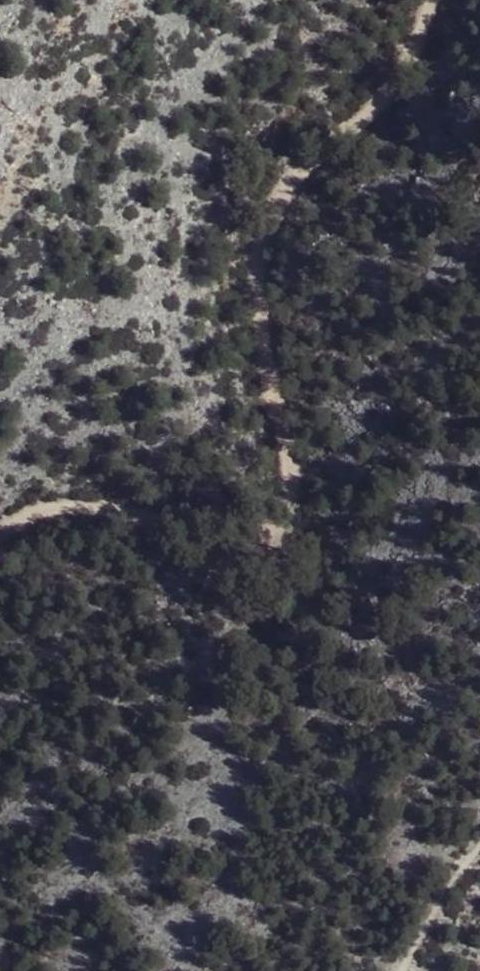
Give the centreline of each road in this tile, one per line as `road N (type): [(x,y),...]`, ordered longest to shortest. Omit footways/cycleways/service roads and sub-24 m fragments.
road 1 (track): [(0,531),(67,507),(220,528),(257,529),(278,519),(290,467),(264,375),(257,262),(273,202),(374,105),(419,39),(429,0)]

